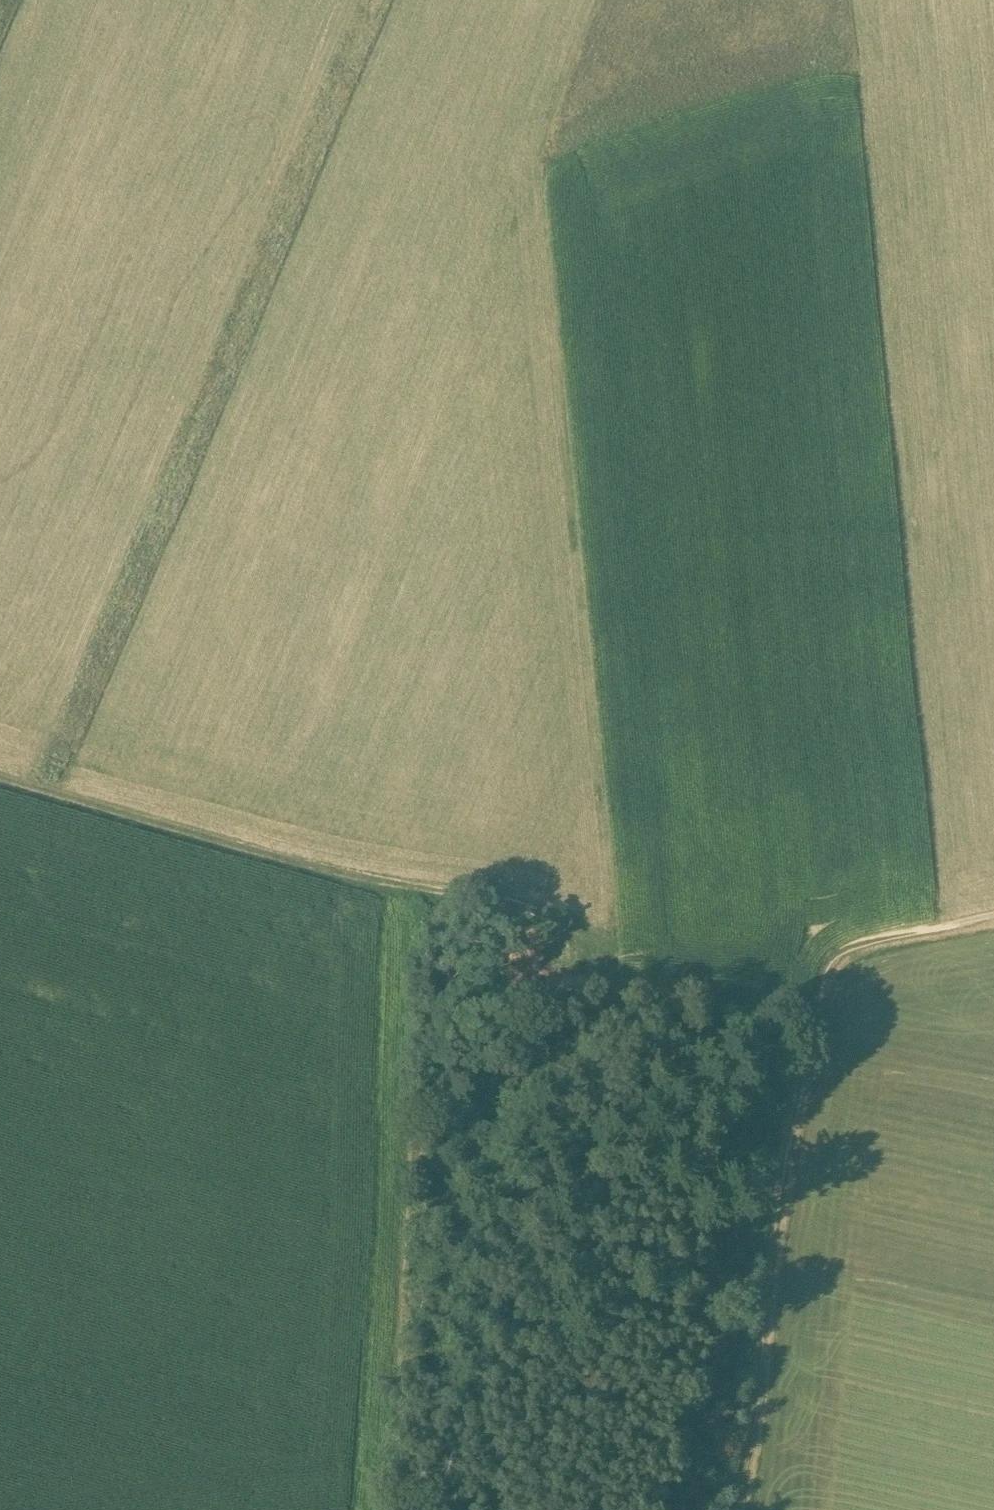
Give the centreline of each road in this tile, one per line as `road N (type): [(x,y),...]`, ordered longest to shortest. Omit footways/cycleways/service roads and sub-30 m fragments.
road 1 (track): [(993,918),(845,949),(816,973),(733,1509)]
road 2 (track): [(0,779),(329,875),(447,889)]

